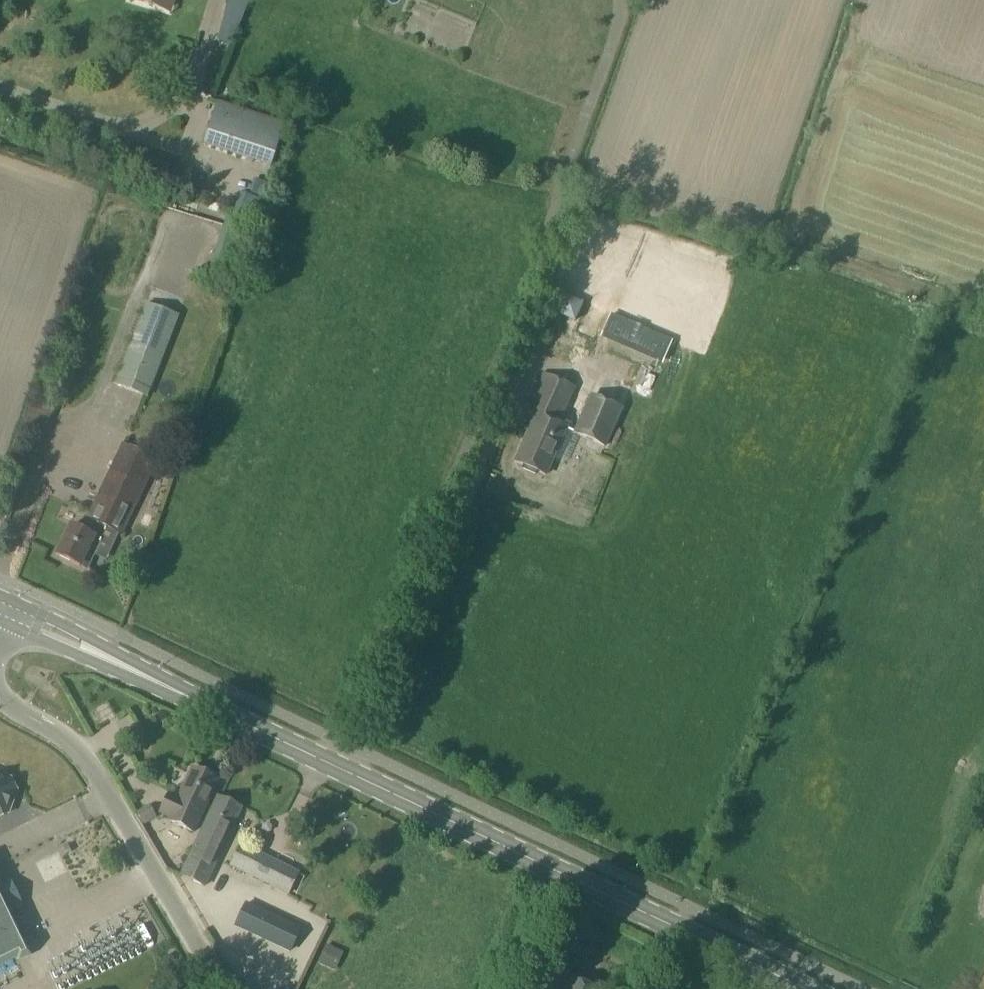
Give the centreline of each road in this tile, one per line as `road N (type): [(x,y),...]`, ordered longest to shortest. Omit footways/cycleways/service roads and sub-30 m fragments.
road 1 (secondary): [(797,988),(3,611)]
road 2 (unclassified): [(225,988),(110,793),(69,745),(0,699)]

